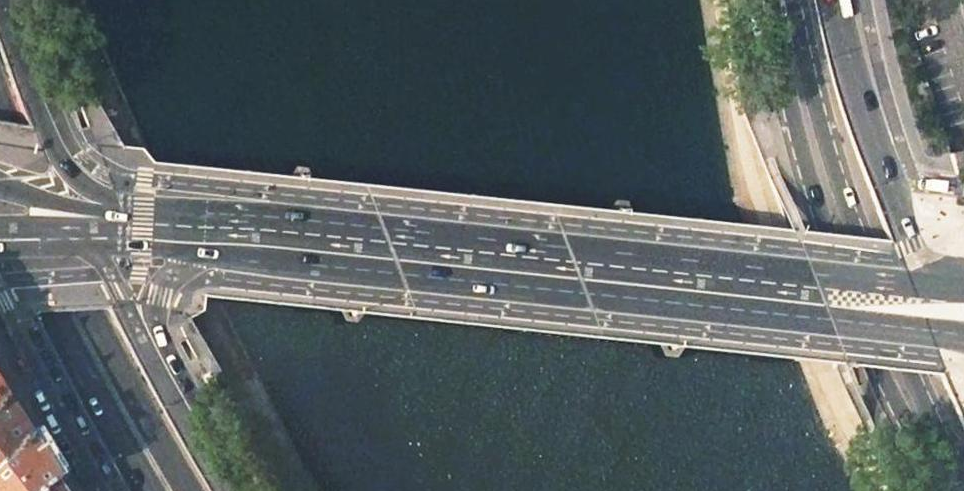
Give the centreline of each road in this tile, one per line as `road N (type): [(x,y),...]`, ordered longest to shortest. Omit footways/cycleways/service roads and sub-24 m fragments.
road 1 (primary): [(963,287),(143,214)]
road 2 (primary): [(194,252),(963,335)]
road 3 (primary): [(790,16),(793,125),(815,208),(866,359),(937,490)]
road 4 (primary): [(963,473),(846,201),(790,16)]
road 5 (primary): [(190,490),(88,308),(0,95)]
road 6 (primary): [(0,188),(53,311),(150,490)]
road 7 (primary): [(234,490),(150,338),(161,289),(194,252)]
road 8 (primary): [(124,205),(79,183),(57,150),(0,0)]
road 9 (tertiary): [(0,294),(102,490)]
road 10 (primary): [(0,240),(82,238),(194,252)]
road 11 (primary): [(889,179),(836,0)]
road 12 (primary): [(143,214),(0,187)]
road 13 (primary): [(963,278),(920,255),(889,179)]

